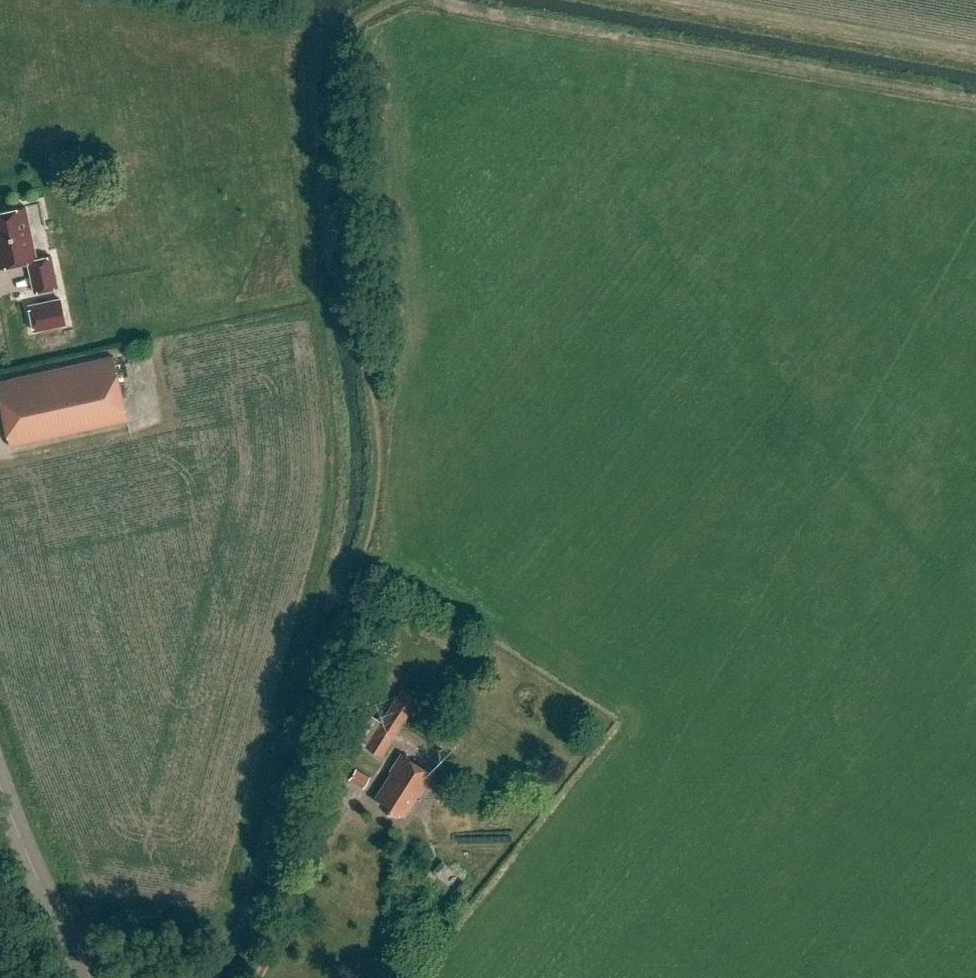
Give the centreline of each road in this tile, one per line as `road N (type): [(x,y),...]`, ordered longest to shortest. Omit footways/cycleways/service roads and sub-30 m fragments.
road 1 (secondary): [(88,977),(40,886),(0,775)]

